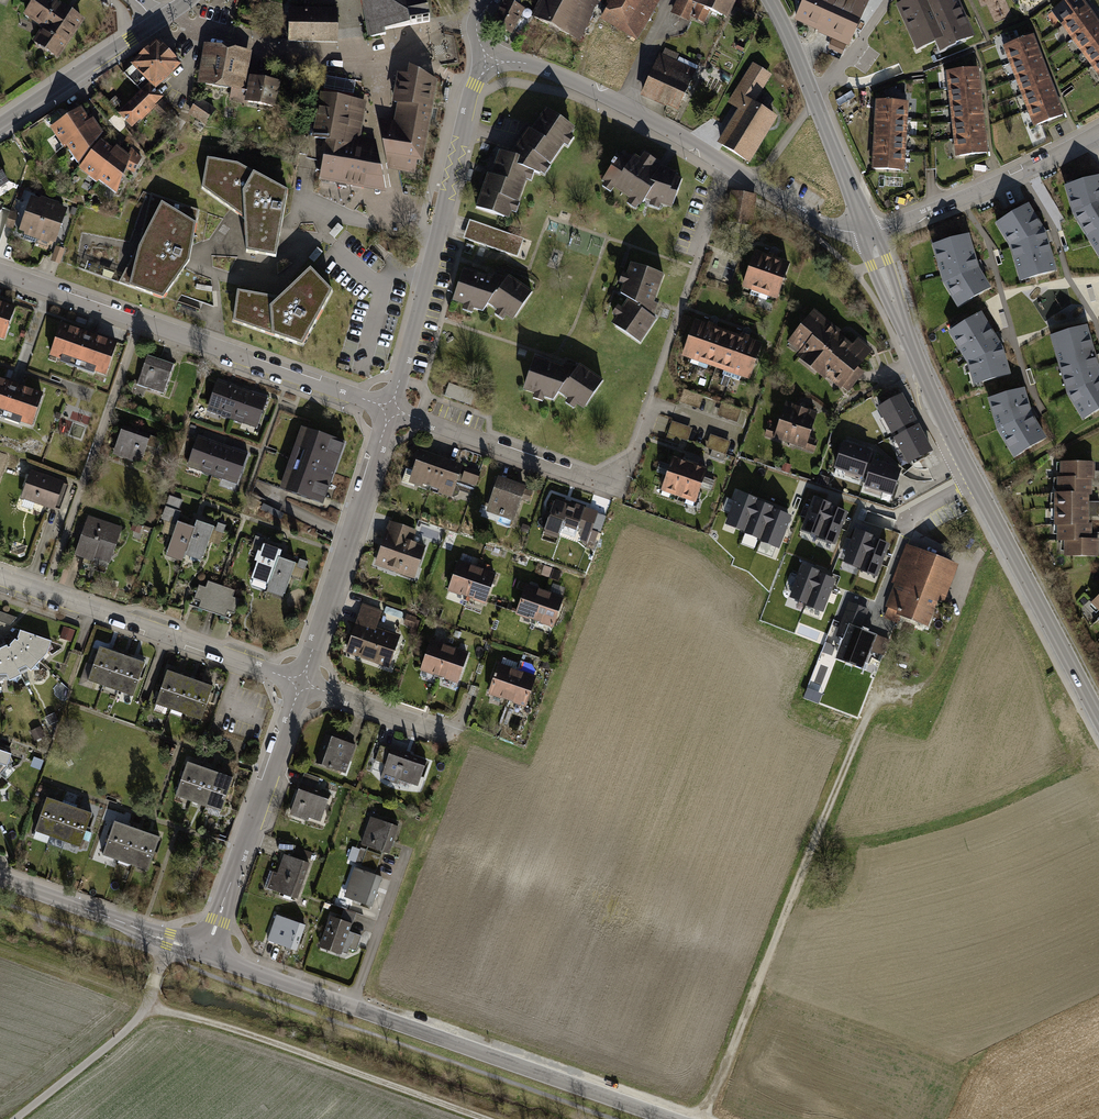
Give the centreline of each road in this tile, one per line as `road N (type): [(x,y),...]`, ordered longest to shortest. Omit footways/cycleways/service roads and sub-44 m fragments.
road 1 (tertiary): [(869,235),(966,466),(1098,718)]
road 2 (residential): [(206,954),(670,1118)]
road 3 (residential): [(0,272),(389,410)]
road 4 (residential): [(493,68),(471,95),(389,410)]
road 5 (track): [(148,1004),(485,1118)]
road 6 (residential): [(0,574),(303,683)]
road 7 (residential): [(477,24),(436,28),(399,51),(311,57),(188,24),(174,10)]
road 8 (residential): [(755,183),(550,71),(521,62),(493,68)]
road 9 (residential): [(303,683),(206,954)]
road 10 (residential): [(389,410),(303,683)]
road 11 (residential): [(389,410),(596,481),(630,462)]
road 12 (residential): [(1098,135),(869,235)]
road 13 (track): [(171,941),(135,1023),(22,1118)]
road 14 (residential): [(0,878),(206,954)]
road 15 (tertiary): [(157,22),(0,125)]
road 16 (residential): [(303,683),(450,736)]
road 17 (tertiary): [(815,102),(869,235)]
road 18 (residential): [(894,0),(815,102)]
road 19 (residential): [(869,235),(822,224),(755,183)]

